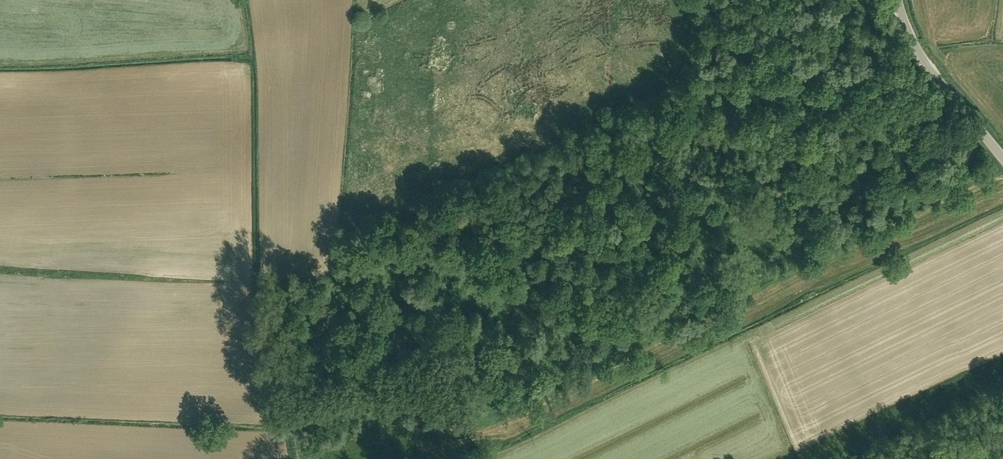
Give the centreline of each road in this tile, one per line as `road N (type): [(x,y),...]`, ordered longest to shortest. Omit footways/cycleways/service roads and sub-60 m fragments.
road 1 (unclassified): [(1002,156),(917,50),(899,0)]

